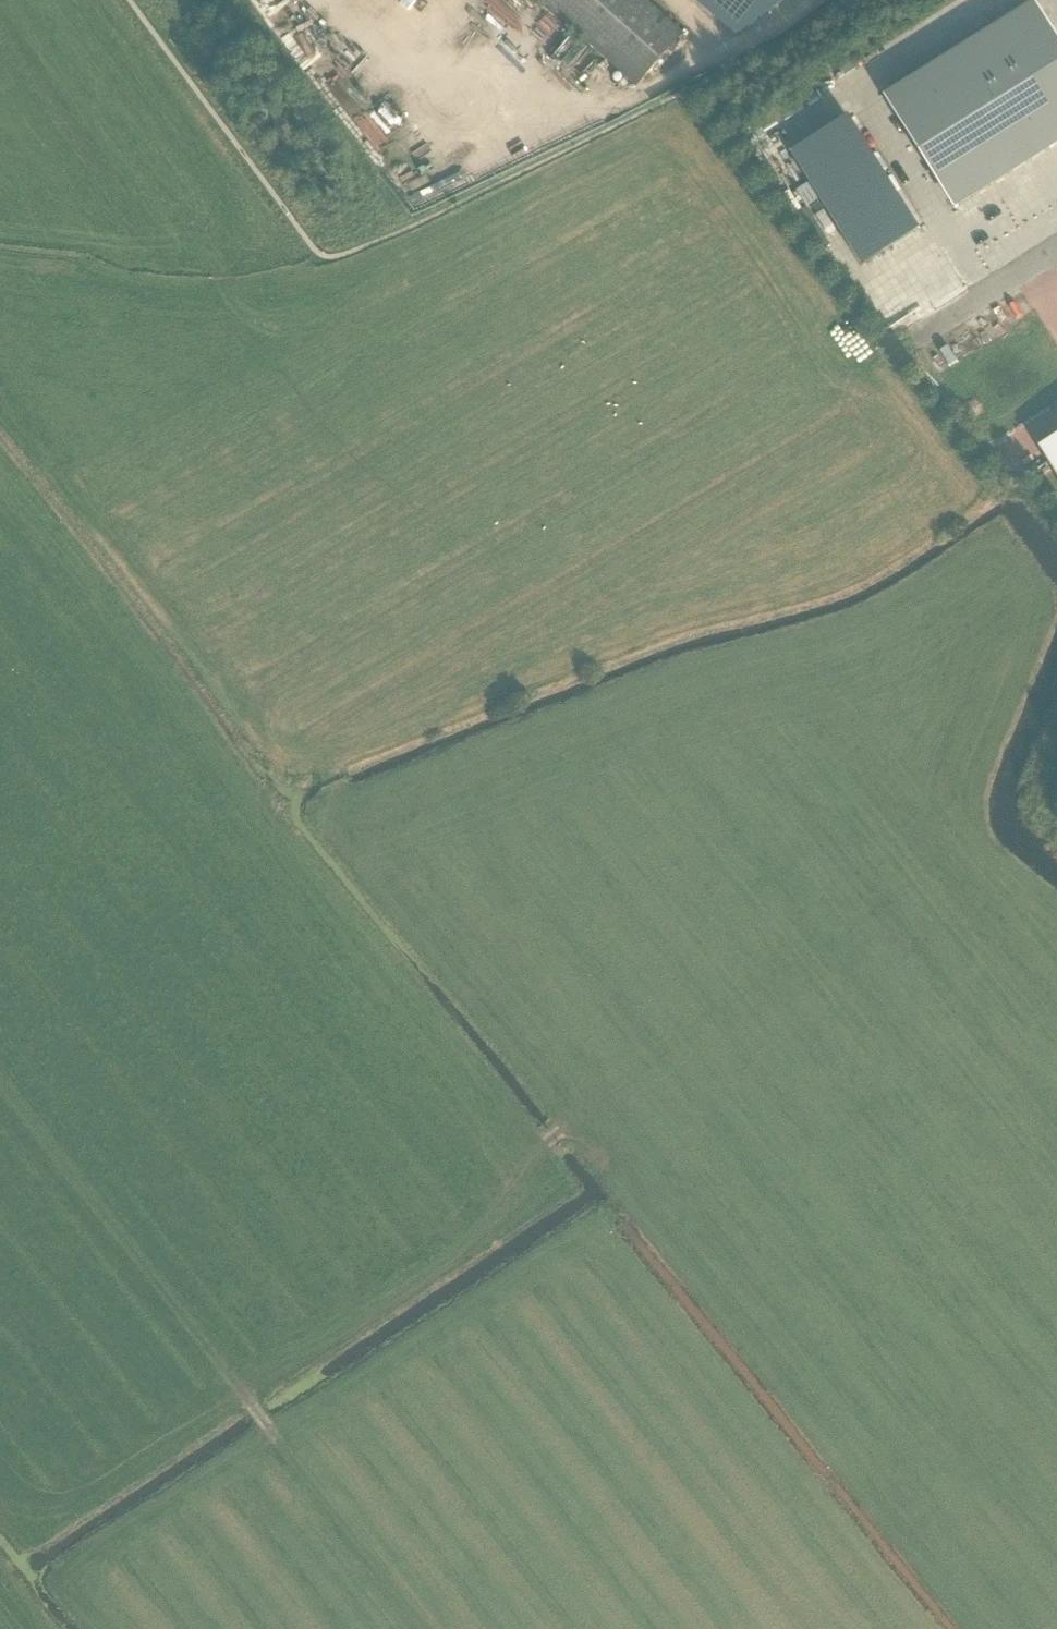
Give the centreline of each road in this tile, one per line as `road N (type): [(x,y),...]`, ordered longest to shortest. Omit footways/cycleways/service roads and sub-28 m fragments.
road 1 (unclassified): [(1056,249),(915,338)]

